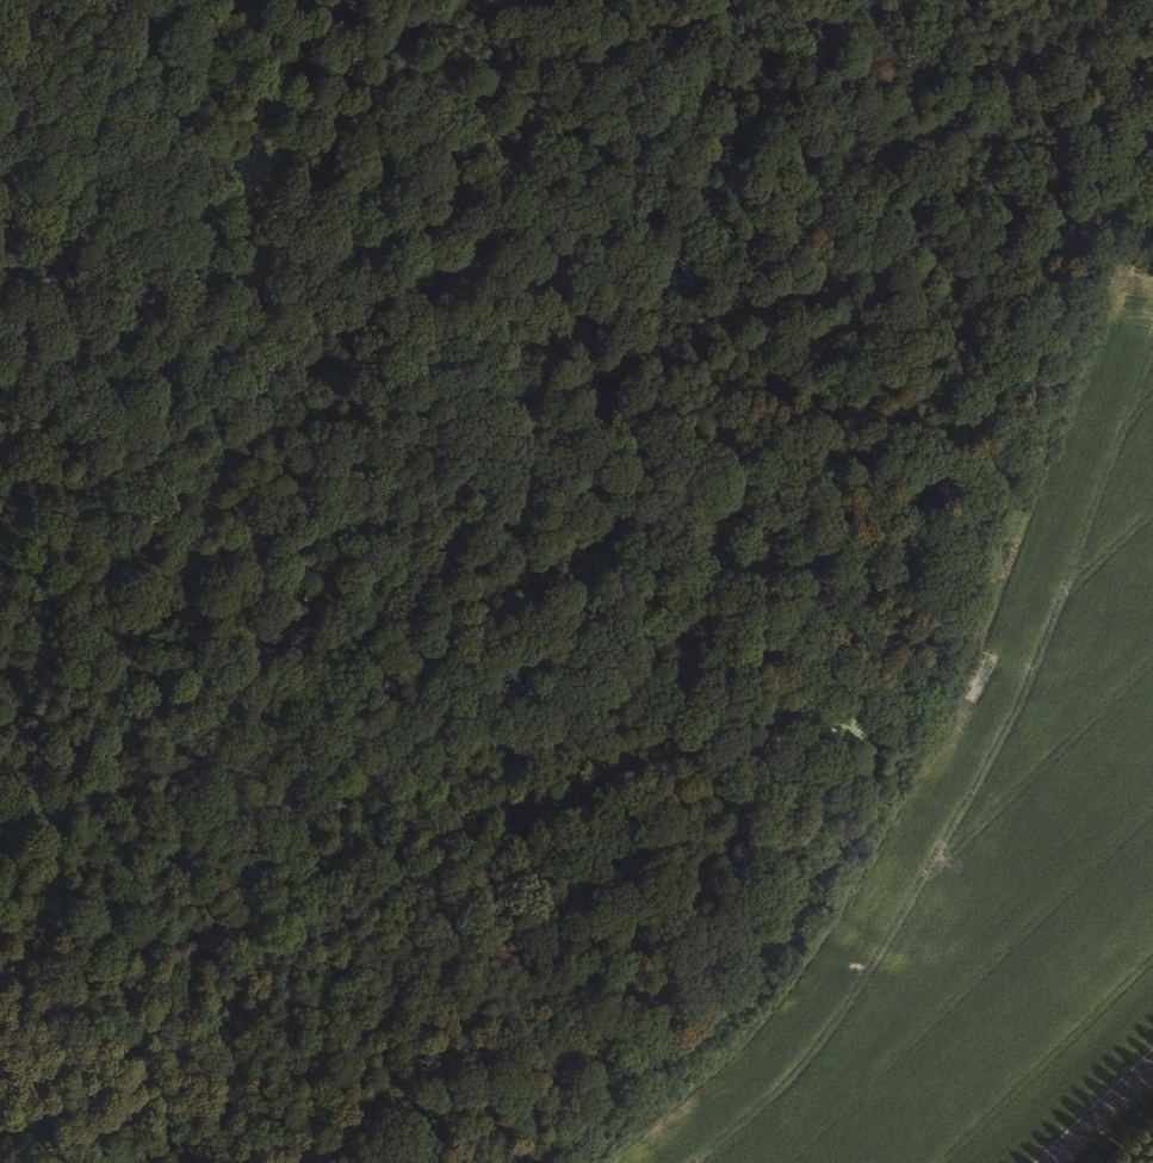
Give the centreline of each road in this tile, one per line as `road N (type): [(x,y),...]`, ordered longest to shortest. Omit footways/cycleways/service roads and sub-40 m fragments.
road 1 (track): [(315,1162),(293,1132),(313,888),(289,712),(332,594),(352,469),(349,412),(253,339),(49,244),(0,165)]
road 2 (primary): [(1050,1162),(1152,1063)]

